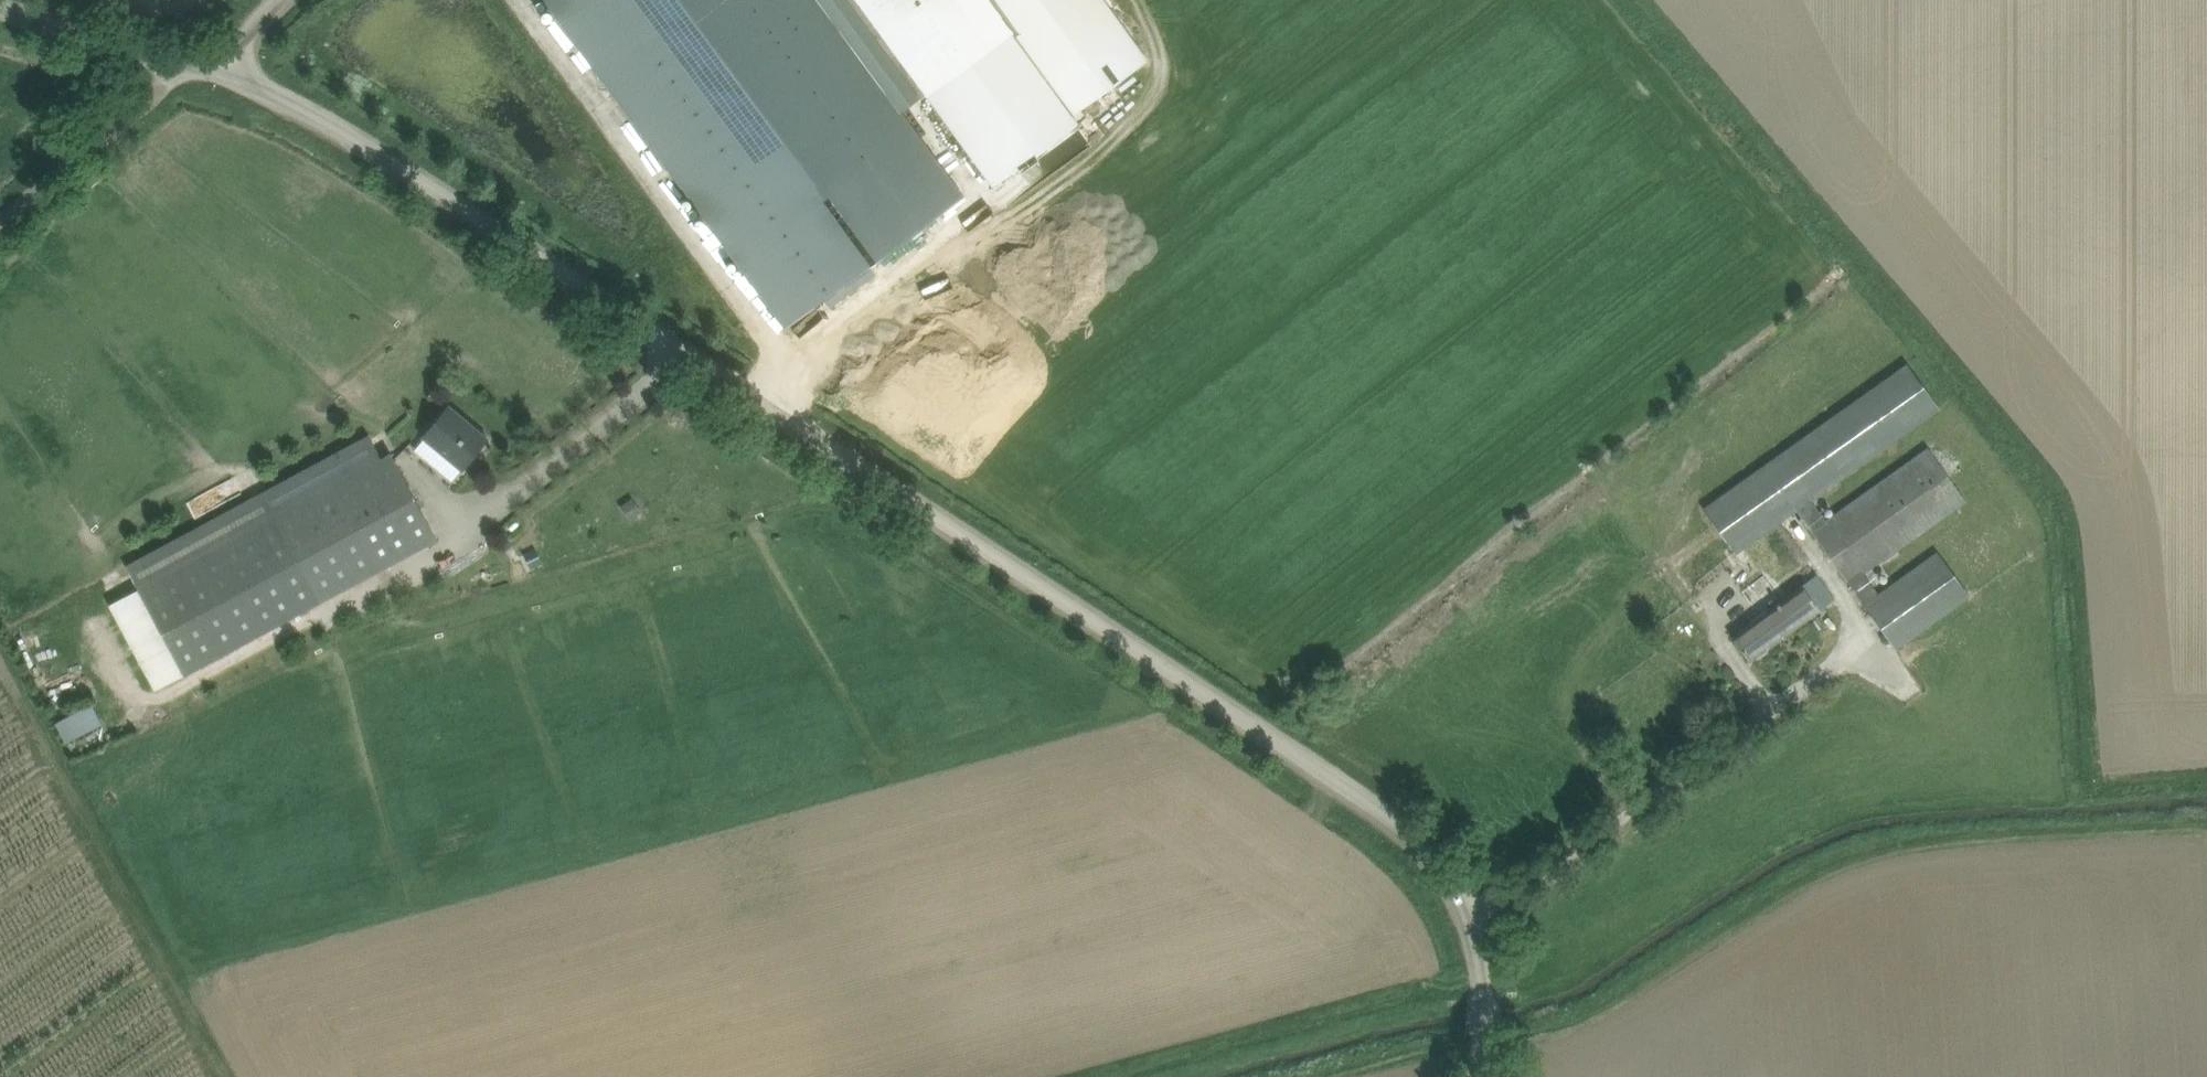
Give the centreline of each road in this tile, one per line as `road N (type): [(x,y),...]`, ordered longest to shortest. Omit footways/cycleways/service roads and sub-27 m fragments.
road 1 (unclassified): [(1480,1076),(1480,951),(1454,883),(1408,831),(671,347),(222,72)]
road 2 (unclassified): [(0,236),(222,72)]
road 3 (unclassified): [(222,72),(0,4)]
road 4 (track): [(1317,1076),(1459,1046),(1484,1032)]

